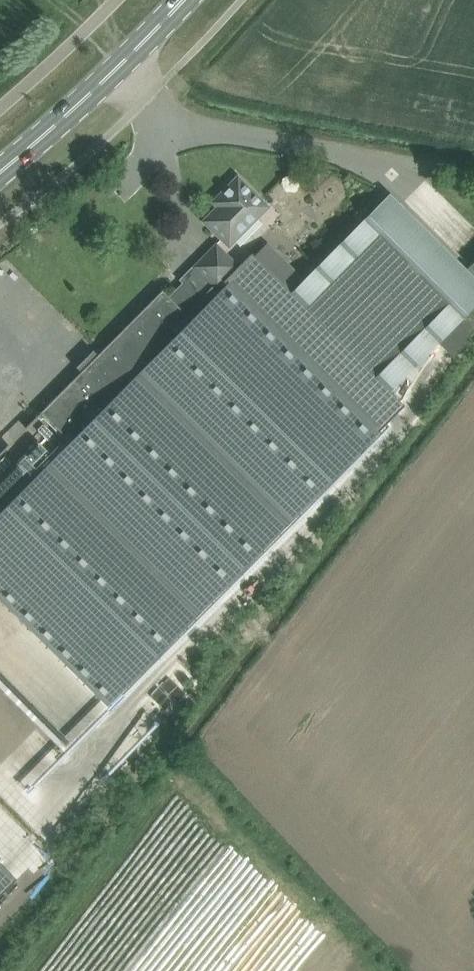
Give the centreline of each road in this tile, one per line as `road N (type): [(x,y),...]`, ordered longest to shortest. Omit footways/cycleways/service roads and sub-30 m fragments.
road 1 (primary): [(0,171),(184,0)]

